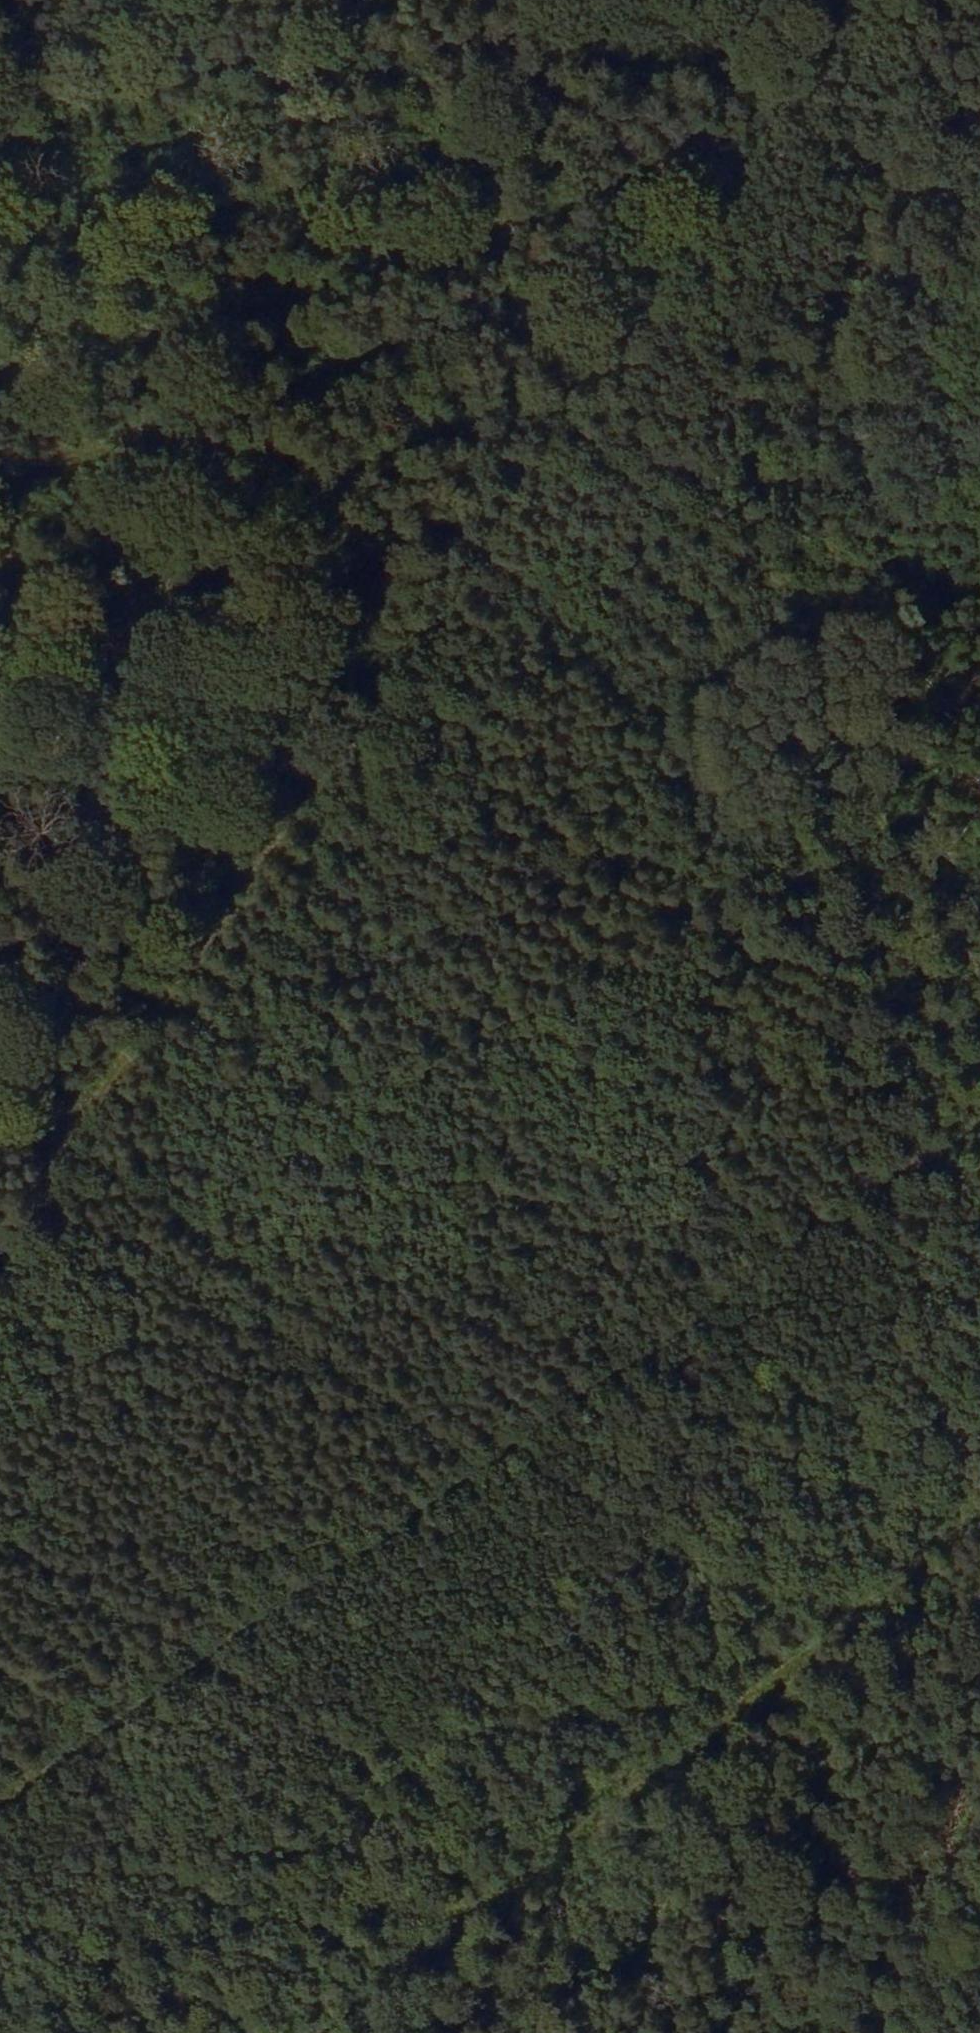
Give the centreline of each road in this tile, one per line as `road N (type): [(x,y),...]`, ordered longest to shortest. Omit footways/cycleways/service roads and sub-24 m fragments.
road 1 (track): [(0,1271),(868,0)]
road 2 (track): [(0,1814),(979,1128)]

